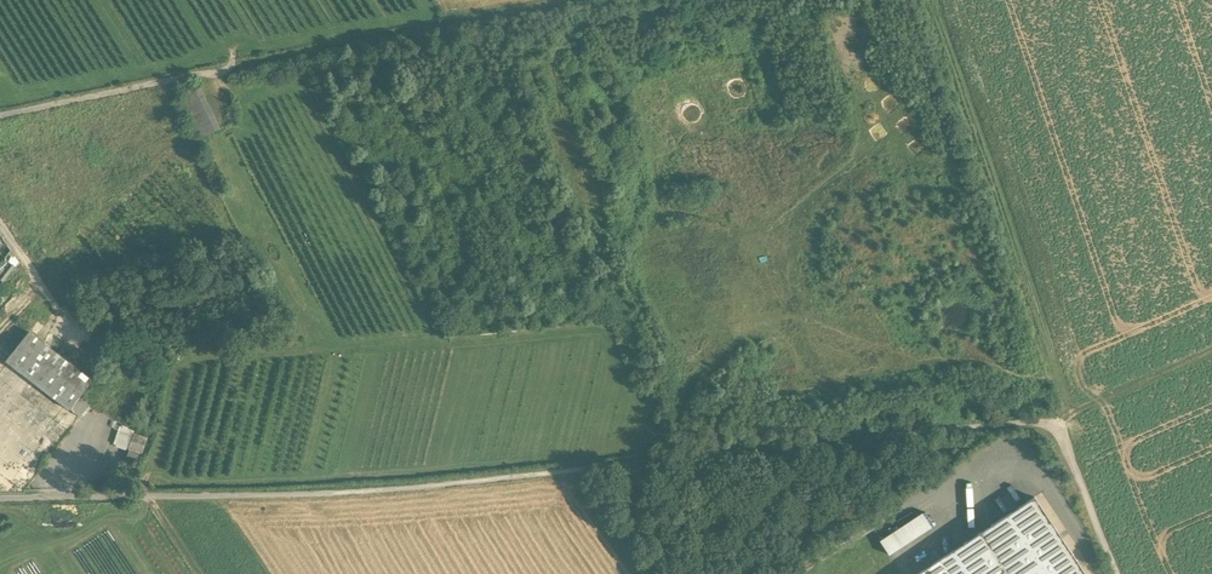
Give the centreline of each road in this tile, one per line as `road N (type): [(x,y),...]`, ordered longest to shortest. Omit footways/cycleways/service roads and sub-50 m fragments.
road 1 (track): [(125,497),(412,491),(1057,418),(1119,573)]
road 2 (track): [(593,0),(0,117)]
road 3 (track): [(1057,418),(1106,400),(973,0)]
road 4 (track): [(139,497),(181,360)]
road 5 (residential): [(0,500),(125,497)]
road 6 (track): [(572,472),(639,573)]

